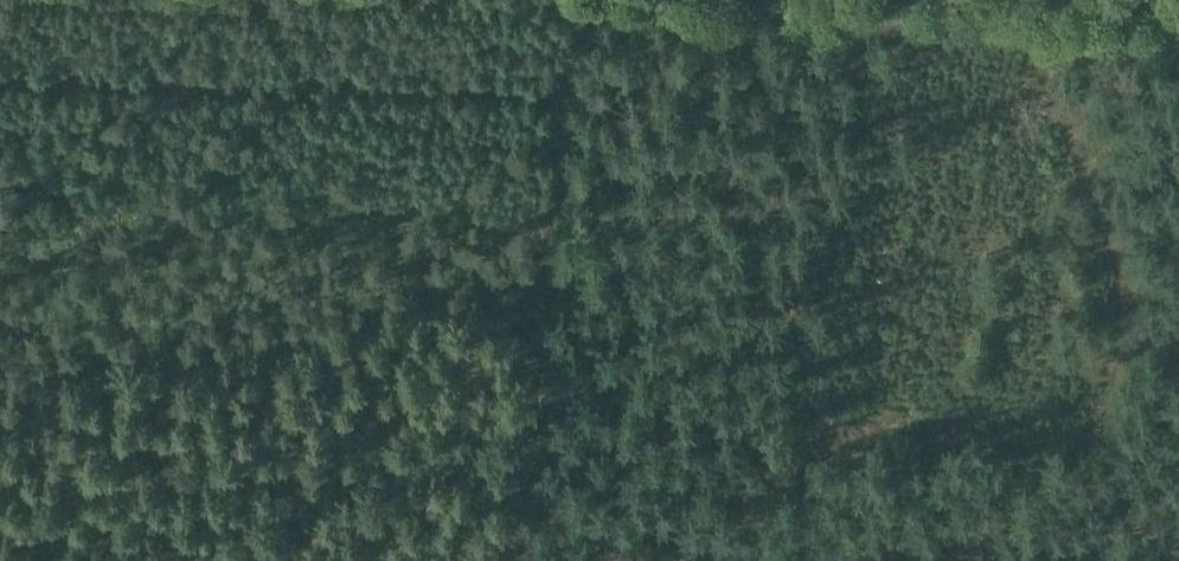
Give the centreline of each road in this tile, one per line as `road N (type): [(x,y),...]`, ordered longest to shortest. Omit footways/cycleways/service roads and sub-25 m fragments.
road 1 (track): [(505,555),(532,286),(573,32),(585,15),(628,4),(1178,27)]

